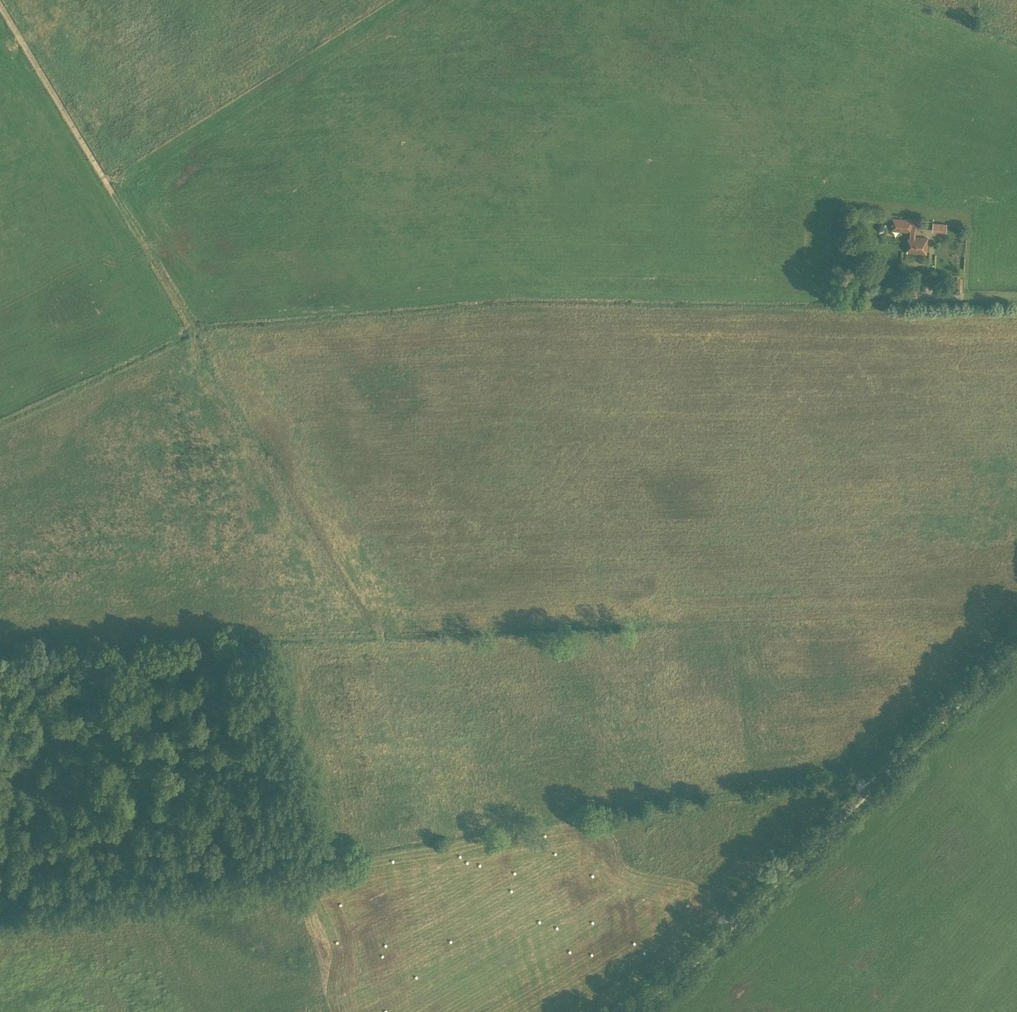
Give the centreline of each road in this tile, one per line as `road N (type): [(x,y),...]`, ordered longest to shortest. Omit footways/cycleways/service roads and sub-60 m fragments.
road 1 (tertiary): [(617,1011),(678,975),(1016,647)]

